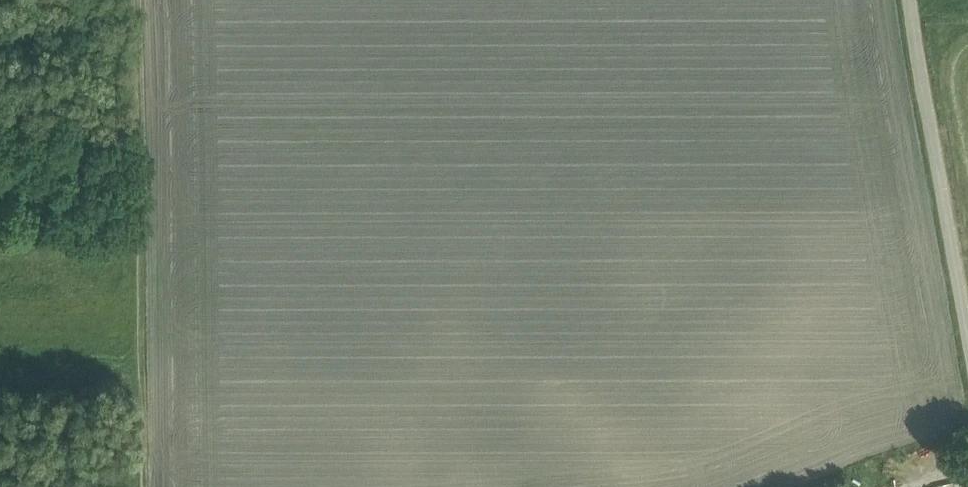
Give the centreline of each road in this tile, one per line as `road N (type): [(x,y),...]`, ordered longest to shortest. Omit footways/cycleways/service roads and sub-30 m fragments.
road 1 (track): [(136,0),(144,486)]
road 2 (unclassified): [(967,333),(909,0)]

